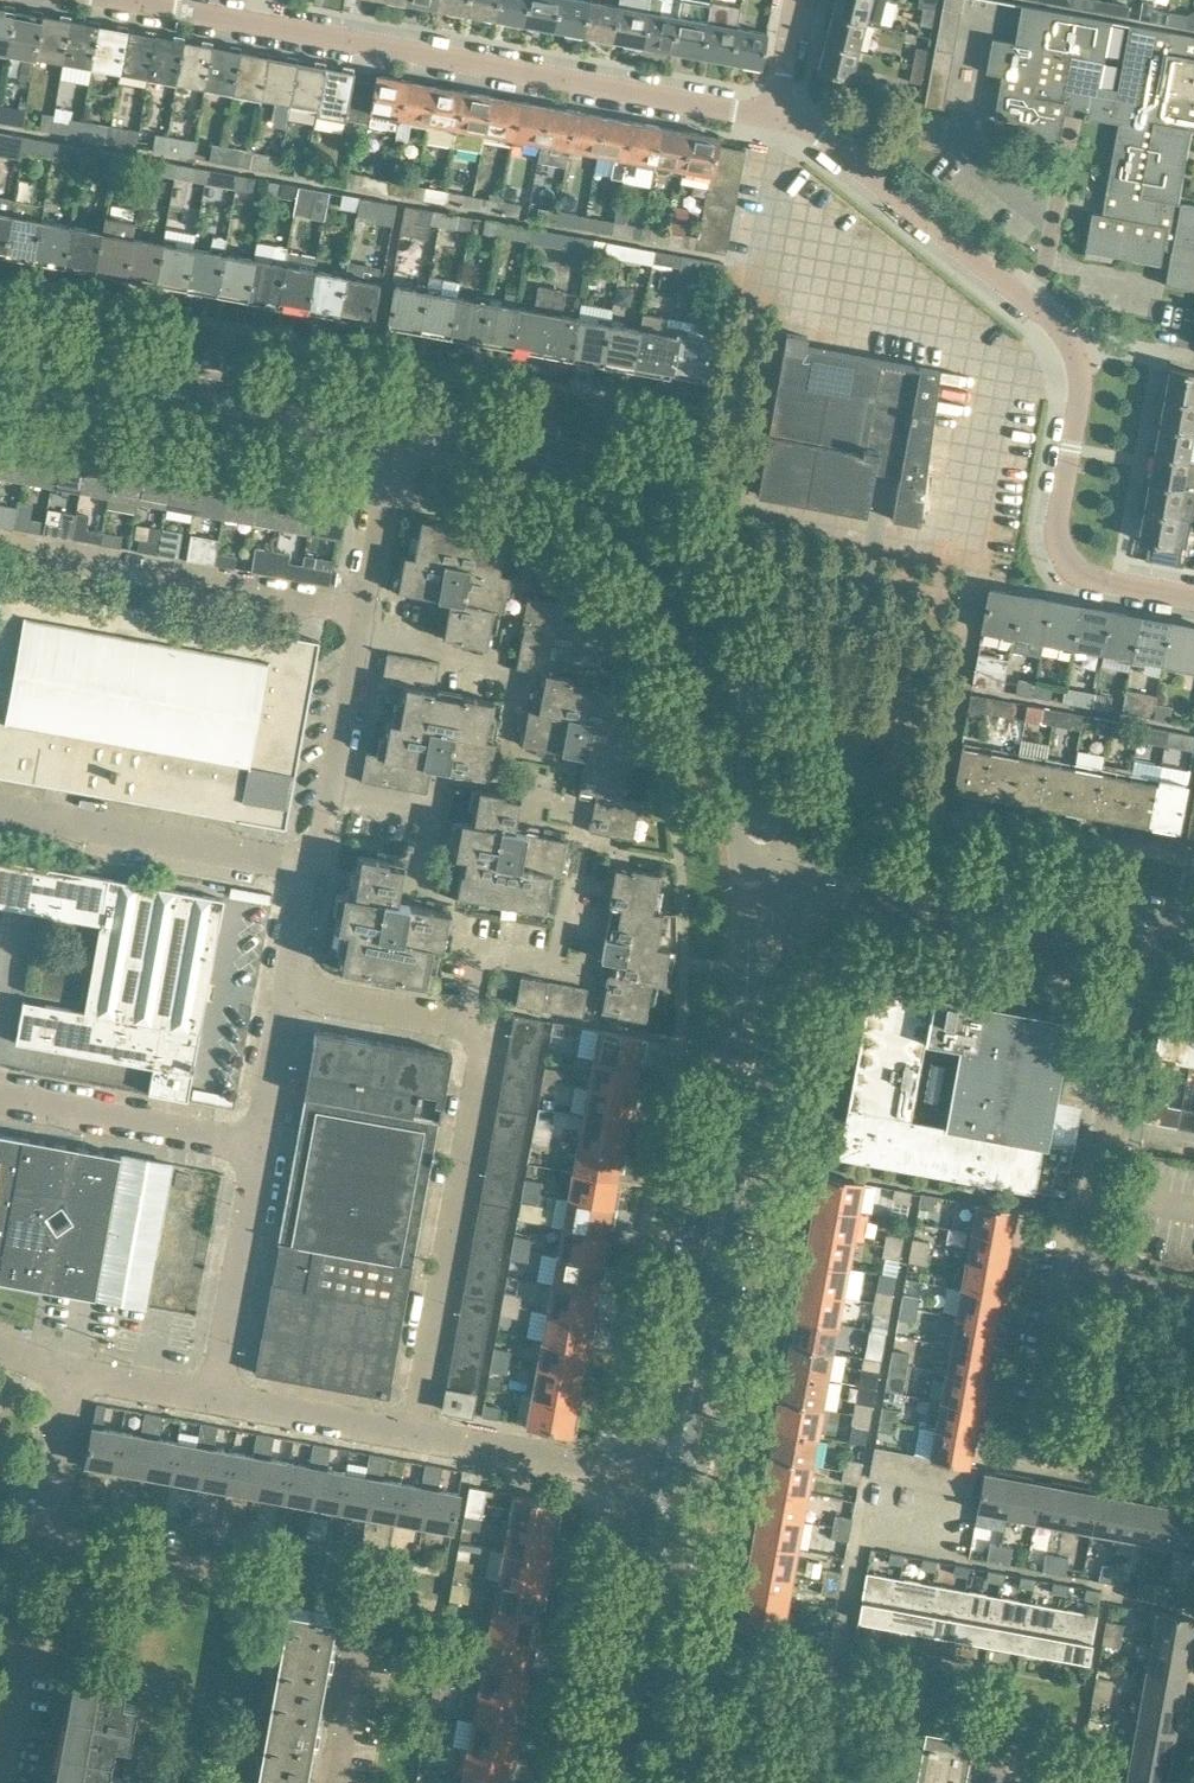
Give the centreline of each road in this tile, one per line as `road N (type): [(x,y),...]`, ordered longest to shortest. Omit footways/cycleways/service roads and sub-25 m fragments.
road 1 (residential): [(1193,596),(1079,575),(1058,551),(1081,383),(1071,347),(1023,298),(821,135),(774,114)]
road 2 (residential): [(774,114),(131,1)]
road 3 (residential): [(688,1482),(747,1151),(807,895)]
road 4 (residential): [(741,892),(728,1058),(653,1476)]
road 5 (residential): [(806,855),(701,590),(664,529),(593,465),(499,446)]
road 6 (residential): [(333,1782),(361,1631),(358,1605),(335,1586),(43,1539)]
road 7 (residential): [(499,446),(605,516),(645,563),(712,734),(739,863)]
road 8 (residential): [(989,1782),(1003,1709),(656,1650)]
road 9 (unclassified): [(413,1434),(482,1045),(467,1022)]
road 10 (residential): [(0,547),(363,609)]
road 11 (unclassified): [(1077,1275),(1143,926)]
road 12 (residential): [(397,426),(69,370)]
road 13 (unclassified): [(310,869),(0,807)]
road 14 (unclassified): [(1193,1473),(1073,1452),(1056,1442),(1050,1424),(1077,1275)]
road 15 (unclassified): [(259,1150),(0,1102)]
road 16 (unclassified): [(216,1397),(259,1150)]
road 17 (residential): [(1049,910),(991,885),(806,855)]
road 18 (unclassified): [(653,1476),(413,1434)]
road 19 (residential): [(807,895),(987,915),(1049,910)]
road 20 (unclassified): [(467,1022),(480,952),(556,966),(570,884)]
road 21 (unclassified): [(0,1765),(43,1539)]
road 22 (unclassified): [(413,1434),(216,1397)]
road 23 (unclassified): [(363,609),(397,426)]
road 24 (unclassified): [(467,1022),(287,995)]
road 25 (residential): [(656,1650),(688,1482)]
road 26 (residential): [(653,1476),(622,1644)]
road 27 (unclassified): [(43,1539),(73,1372)]
road 28 (unclassified): [(259,1150),(287,995)]
road 29 (unclassified): [(327,788),(358,634)]
road 30 (residential): [(216,1397),(73,1372)]
road 31 (unclassified): [(358,634),(497,666)]
road 32 (residential): [(622,1644),(597,1782)]
road 33 (residential): [(631,1782),(656,1650)]
road 34 (unclassified): [(287,995),(310,869)]

